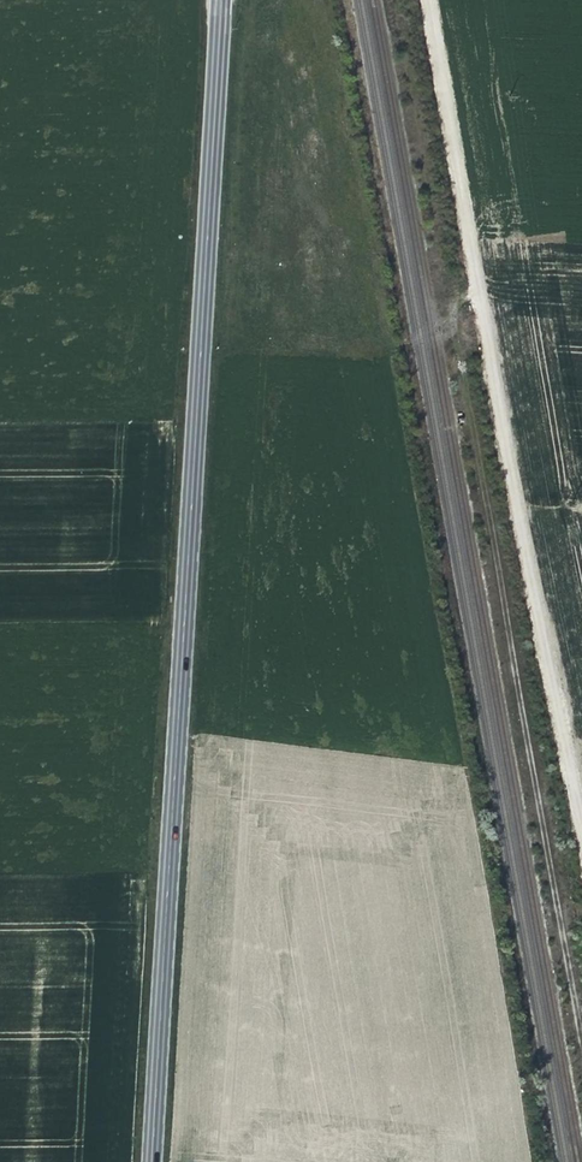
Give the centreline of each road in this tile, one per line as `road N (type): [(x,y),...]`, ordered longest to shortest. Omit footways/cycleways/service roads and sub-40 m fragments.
road 1 (primary): [(152,1161),(222,0)]
road 2 (track): [(425,0),(581,819)]

